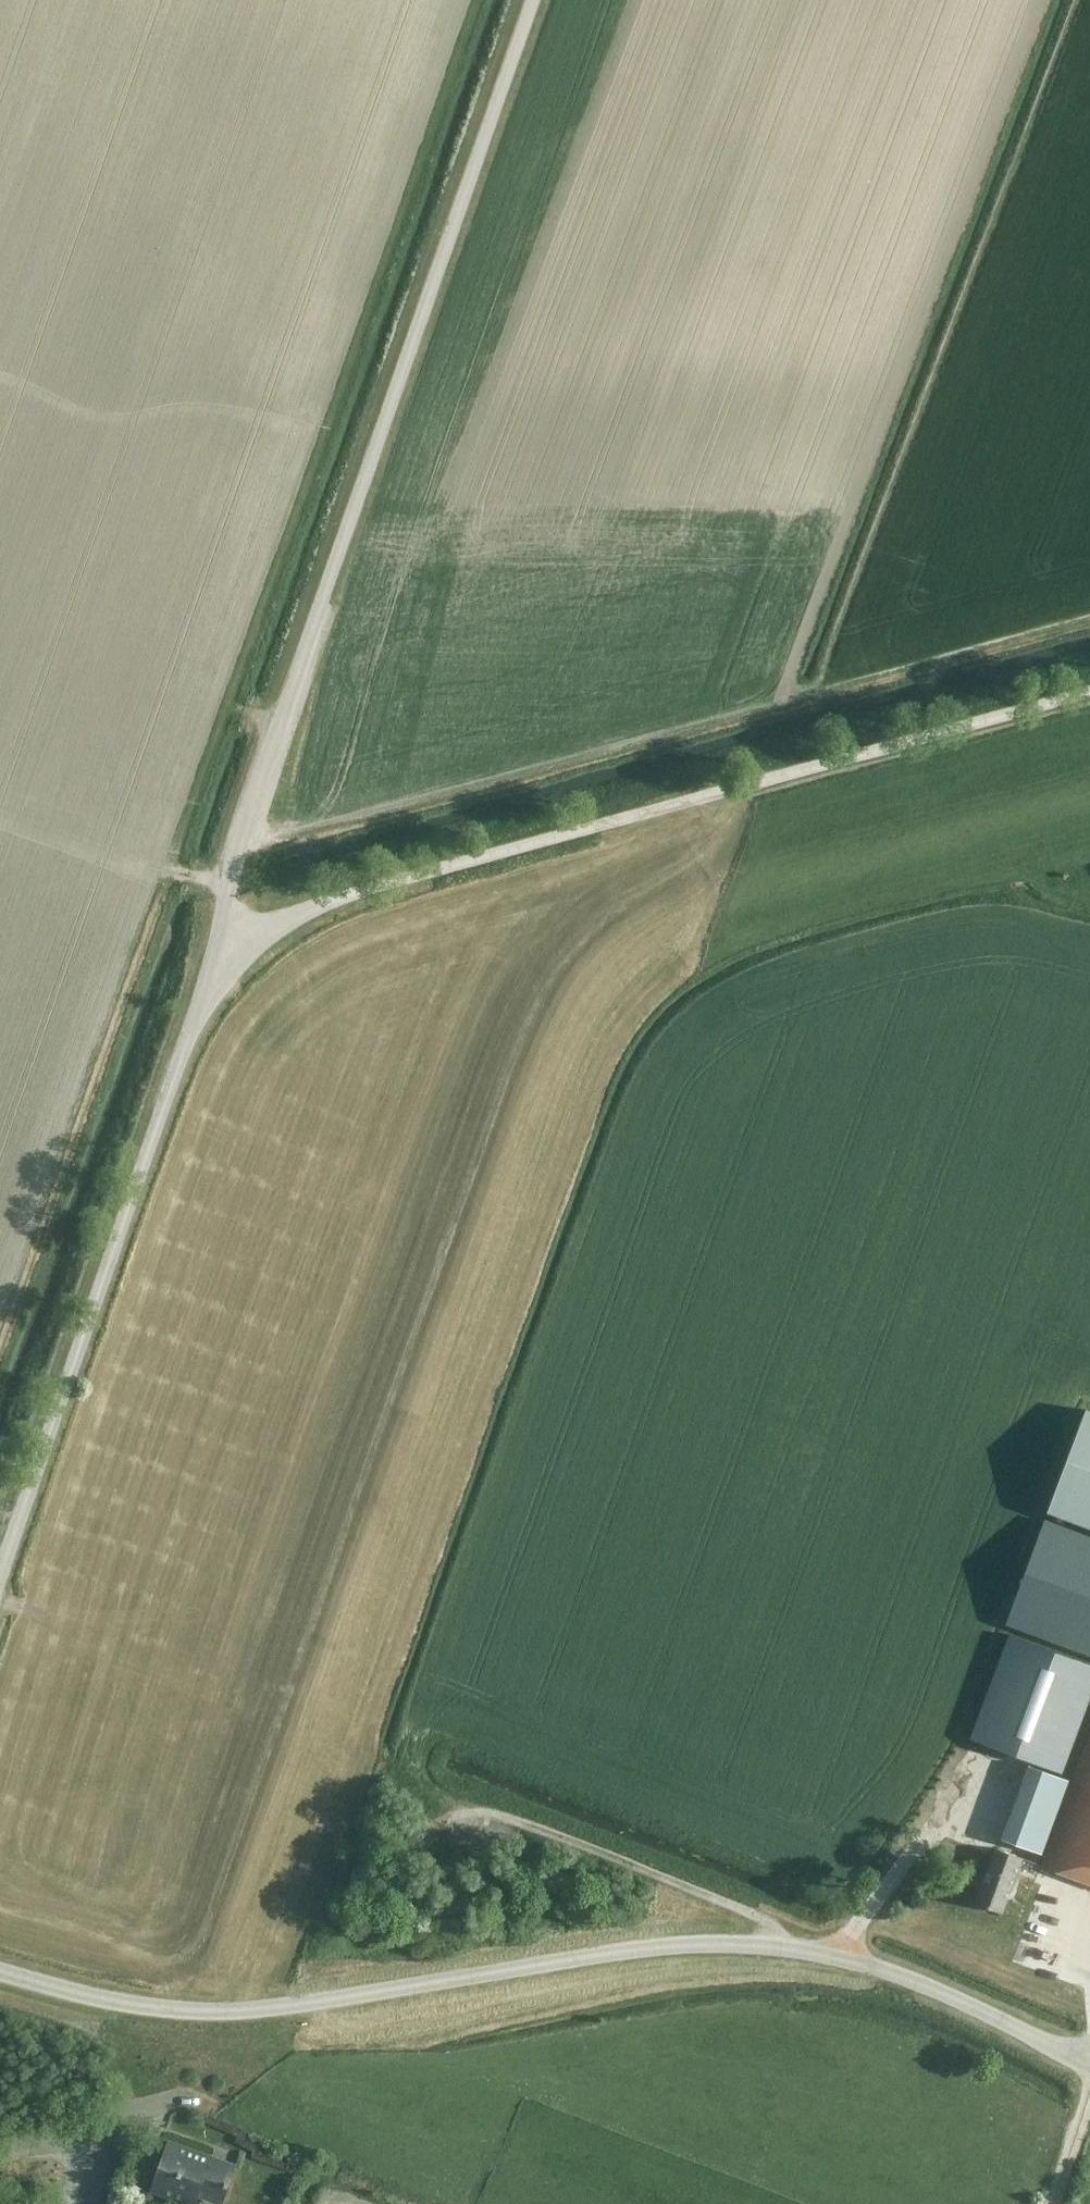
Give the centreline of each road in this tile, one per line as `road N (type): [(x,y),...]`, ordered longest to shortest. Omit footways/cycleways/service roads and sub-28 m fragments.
road 1 (unclassified): [(0,1576),(216,941),(229,860),(531,0)]
road 2 (unclassified): [(1089,2058),(910,1978),(829,1955),(754,1945),(642,1950),(223,2012),(173,2010),(0,1971)]

